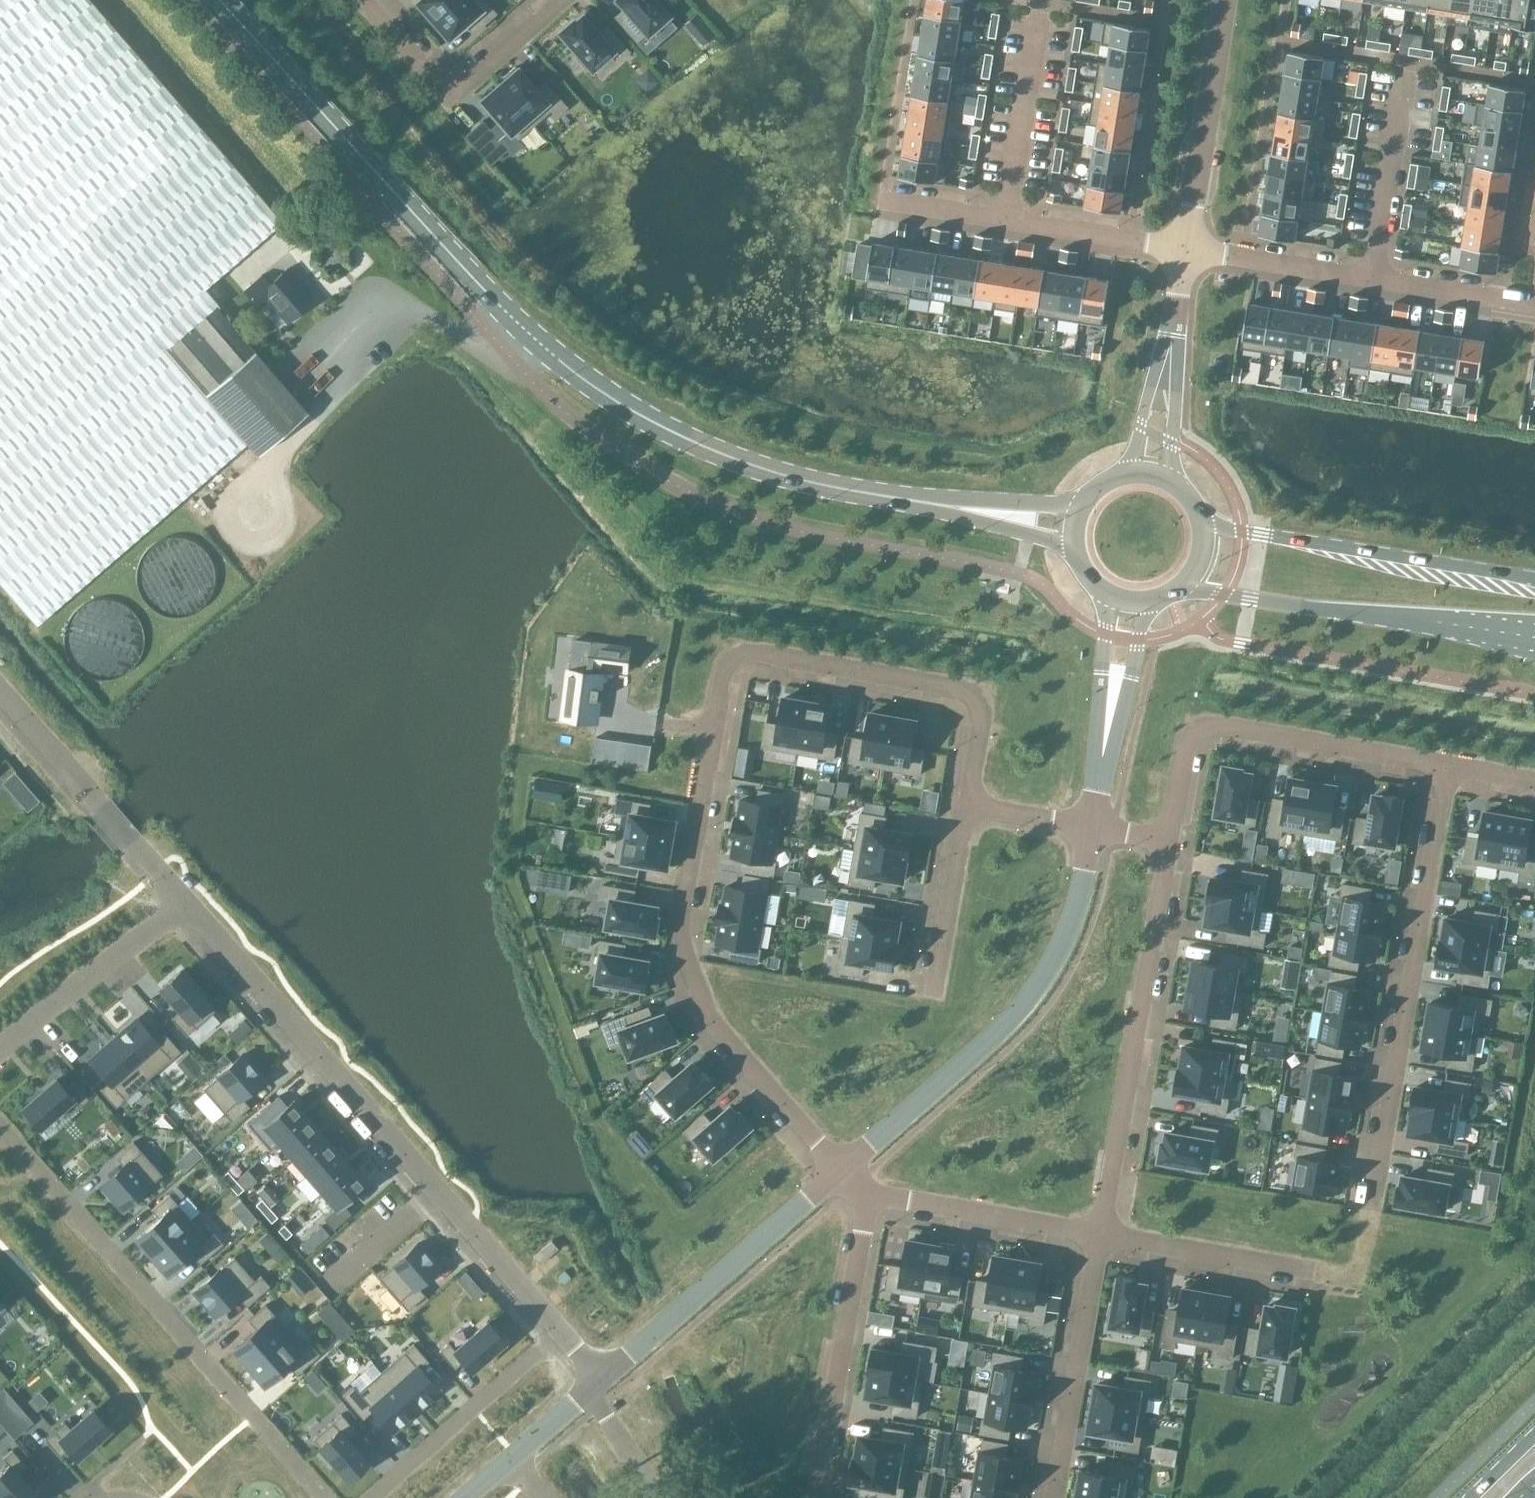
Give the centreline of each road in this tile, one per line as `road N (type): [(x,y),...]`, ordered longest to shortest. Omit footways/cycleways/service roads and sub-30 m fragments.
road 1 (residential): [(837,1174),(715,1027),(681,943),(728,663),(747,649),(978,697),(967,804)]
road 2 (tertiary): [(901,498),(736,458),(677,433),(568,366),(506,312),(221,0)]
road 3 (residential): [(559,1334),(186,903)]
road 4 (residential): [(0,1121),(325,1497)]
road 5 (residential): [(1371,1211),(1445,767)]
road 6 (residential): [(837,1174),(1032,997),(1078,912),(1092,825)]
road 7 (residential): [(1102,1236),(1174,841)]
road 8 (residential): [(1174,841),(1193,725),(1445,767)]
road 9 (tertiary): [(1180,586),(1534,638)]
road 10 (residential): [(1187,248),(1534,304)]
road 11 (tertiary): [(1534,581),(1203,525)]
road 12 (residential): [(600,1381),(837,1174)]
road 13 (residential): [(886,194),(1187,248)]
road 14 (residential): [(873,1195),(823,1490)]
road 15 (residential): [(186,903),(0,689)]
road 16 (residential): [(1055,1497),(1102,1236)]
road 17 (residential): [(1226,0),(1187,248)]
road 18 (residential): [(369,1497),(559,1334)]
road 19 (residential): [(555,0),(458,83),(440,79),(373,0)]
road 20 (residential): [(186,903),(0,1050)]
road 21 (residential): [(1102,1236),(873,1195)]
road 22 (residential): [(1315,1274),(1102,1236)]
road 23 (residential): [(967,804),(933,998)]
road 24 (tertiary): [(1084,506),(901,498)]
road 25 (tertiary): [(901,498),(1077,548)]
road 26 (residential): [(1108,592),(1101,758)]
road 27 (residential): [(1101,758),(1133,679),(1145,600)]
road 28 (residential): [(1173,336),(1127,475)]
road 29 (residential): [(1170,481),(1173,336)]
road 30 (residential): [(1092,825),(967,804)]
road 31 (residential): [(508,1460),(600,1381)]

